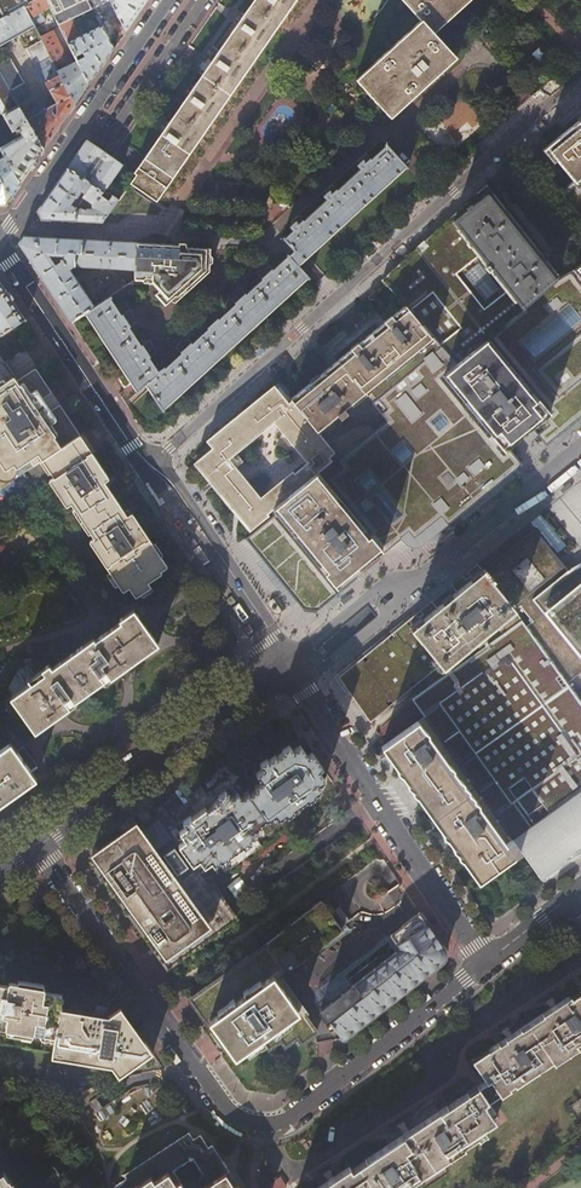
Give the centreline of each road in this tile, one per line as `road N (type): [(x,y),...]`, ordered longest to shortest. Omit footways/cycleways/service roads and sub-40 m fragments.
road 1 (residential): [(486,965),(290,1117),(249,1122),(223,1104),(34,843)]
road 2 (residential): [(150,467),(580,75)]
road 3 (residential): [(289,669),(486,965)]
road 4 (unclassified): [(289,669),(34,843)]
road 5 (residential): [(0,241),(168,0)]
road 6 (residential): [(0,249),(150,467)]
road 7 (residential): [(150,467),(289,669)]
road 8 (residential): [(580,449),(425,575)]
road 9 (residential): [(289,669),(322,669),(425,575)]
road 10 (residential): [(425,575),(383,586),(289,669)]

